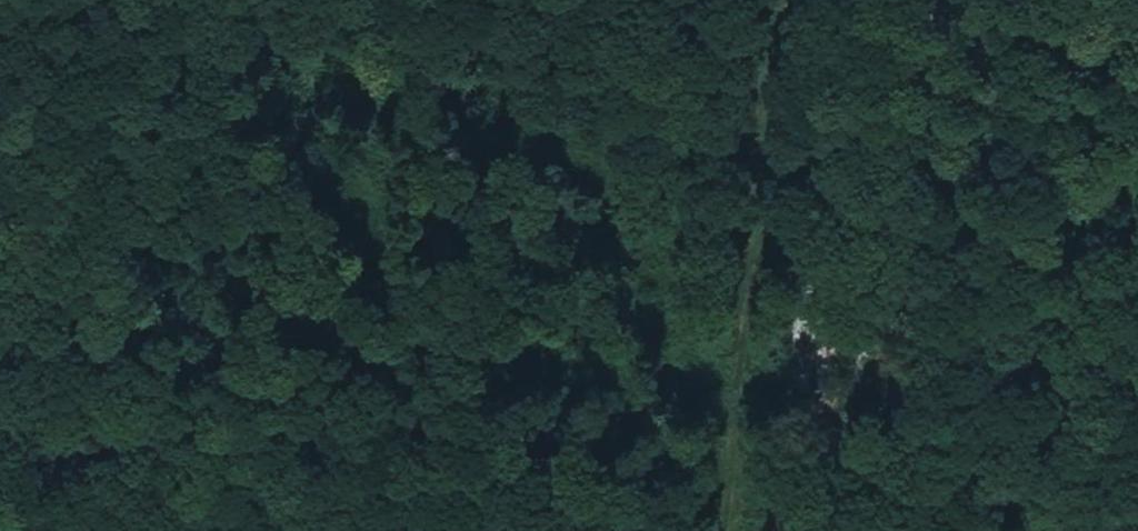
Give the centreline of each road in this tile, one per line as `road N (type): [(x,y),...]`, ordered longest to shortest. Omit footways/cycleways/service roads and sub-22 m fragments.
road 1 (track): [(719,530),(767,0)]

